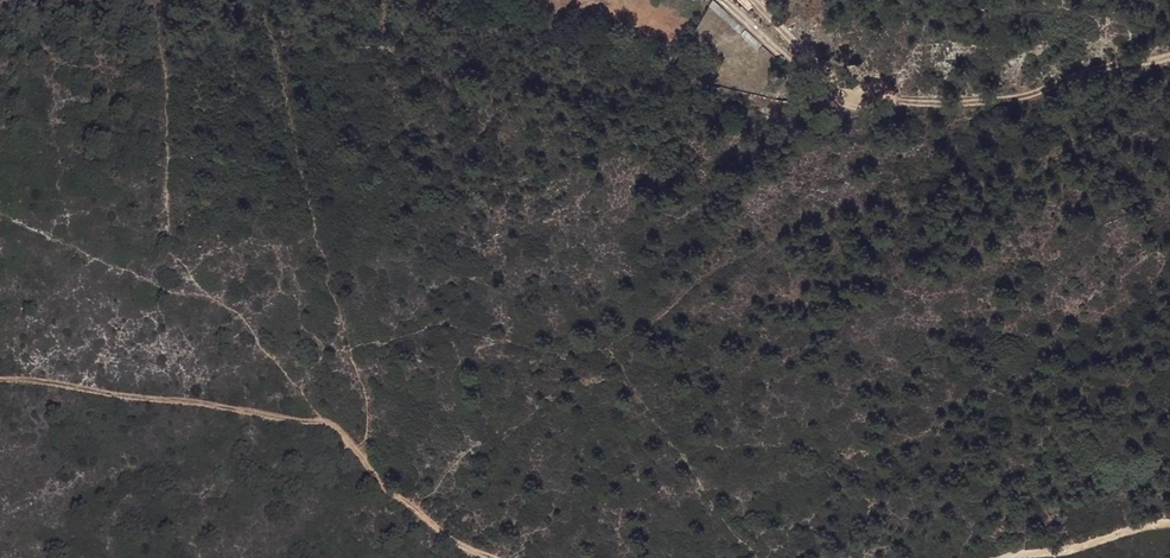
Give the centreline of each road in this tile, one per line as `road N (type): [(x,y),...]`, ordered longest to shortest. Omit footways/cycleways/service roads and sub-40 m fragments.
road 1 (track): [(493,557),(444,538),(375,480),(322,420),(0,380)]
road 2 (track): [(1169,525),(1015,557)]

